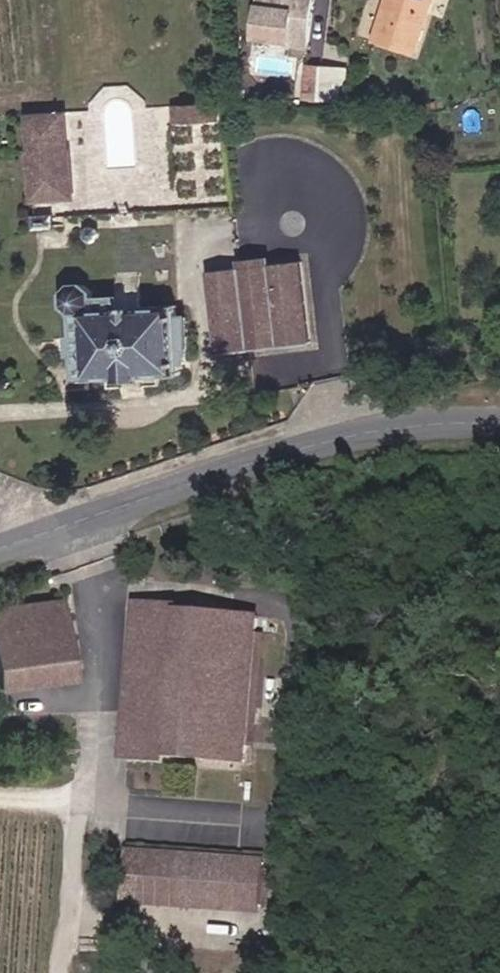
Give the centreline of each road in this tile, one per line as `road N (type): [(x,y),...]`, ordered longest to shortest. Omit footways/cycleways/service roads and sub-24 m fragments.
road 1 (tertiary): [(0,547),(322,445),(407,428),(499,423)]

